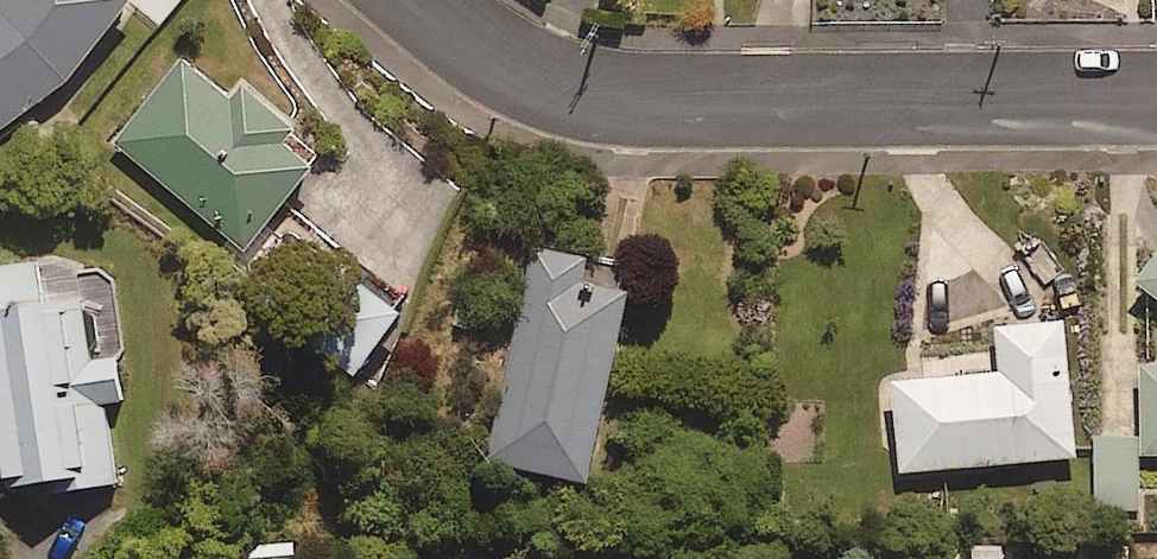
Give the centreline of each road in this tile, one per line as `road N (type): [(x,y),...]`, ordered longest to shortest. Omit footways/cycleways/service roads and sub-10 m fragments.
road 1 (residential): [(423,0),(540,85),(648,101),(1156,98)]

